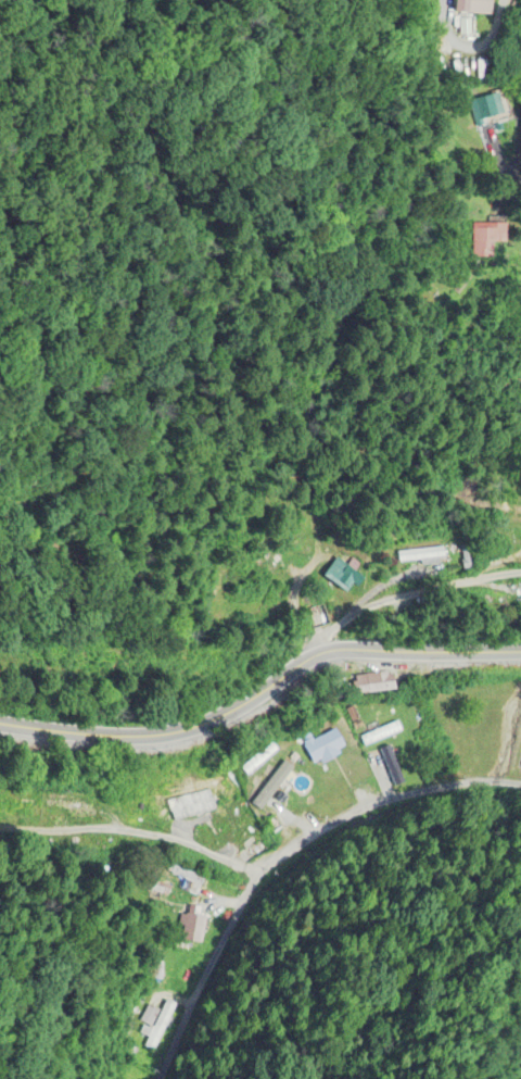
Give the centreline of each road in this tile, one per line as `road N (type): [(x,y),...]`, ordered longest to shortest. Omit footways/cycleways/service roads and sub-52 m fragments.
road 1 (primary): [(0,724),(91,736),(179,735),(244,707),(302,663),(330,653),(520,655)]
road 2 (residential): [(173,1078),(246,868),(318,819),(402,787),(520,792)]
road 3 (residential): [(246,868),(142,830),(0,822)]

